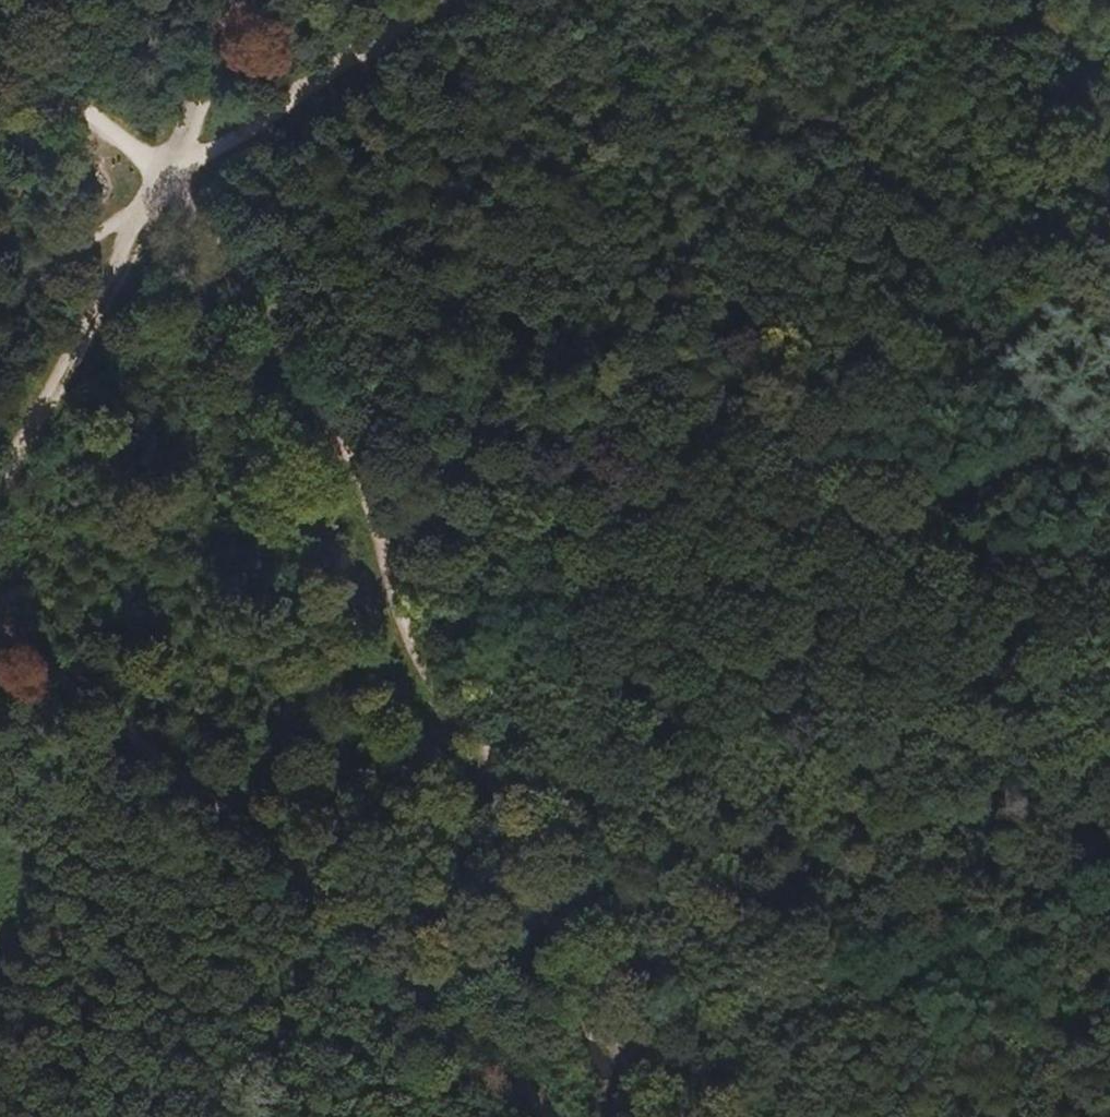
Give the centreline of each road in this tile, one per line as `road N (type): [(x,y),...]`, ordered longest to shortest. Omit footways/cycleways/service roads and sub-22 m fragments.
road 1 (track): [(0,631),(455,1023),(541,1116)]
road 2 (track): [(436,0),(0,301)]

